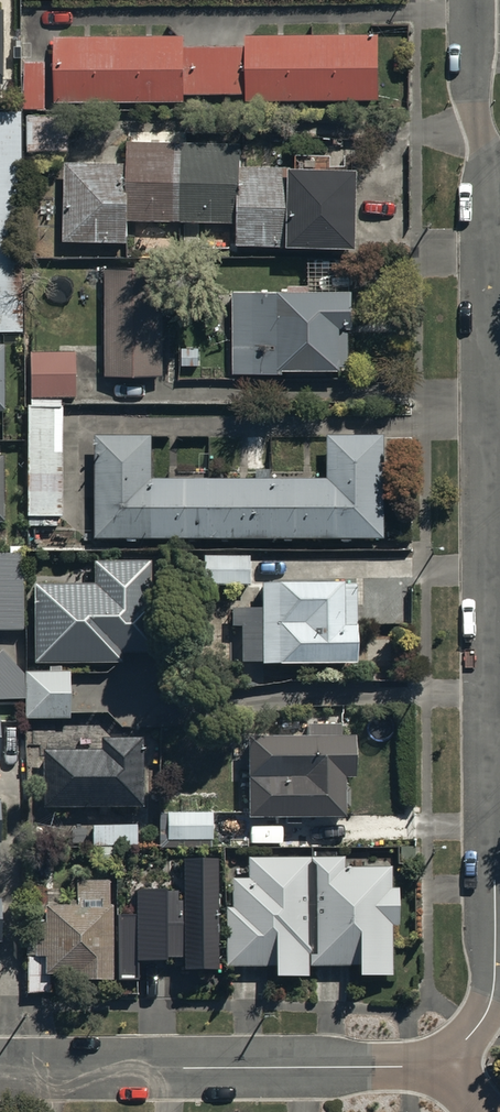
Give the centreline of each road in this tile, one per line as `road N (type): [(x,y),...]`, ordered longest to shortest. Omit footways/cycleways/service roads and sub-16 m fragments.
road 1 (residential): [(473,0),(473,101),(492,175),(499,957),(493,1000),(473,1037),(439,1069)]
road 2 (residential): [(0,1071),(439,1069)]

